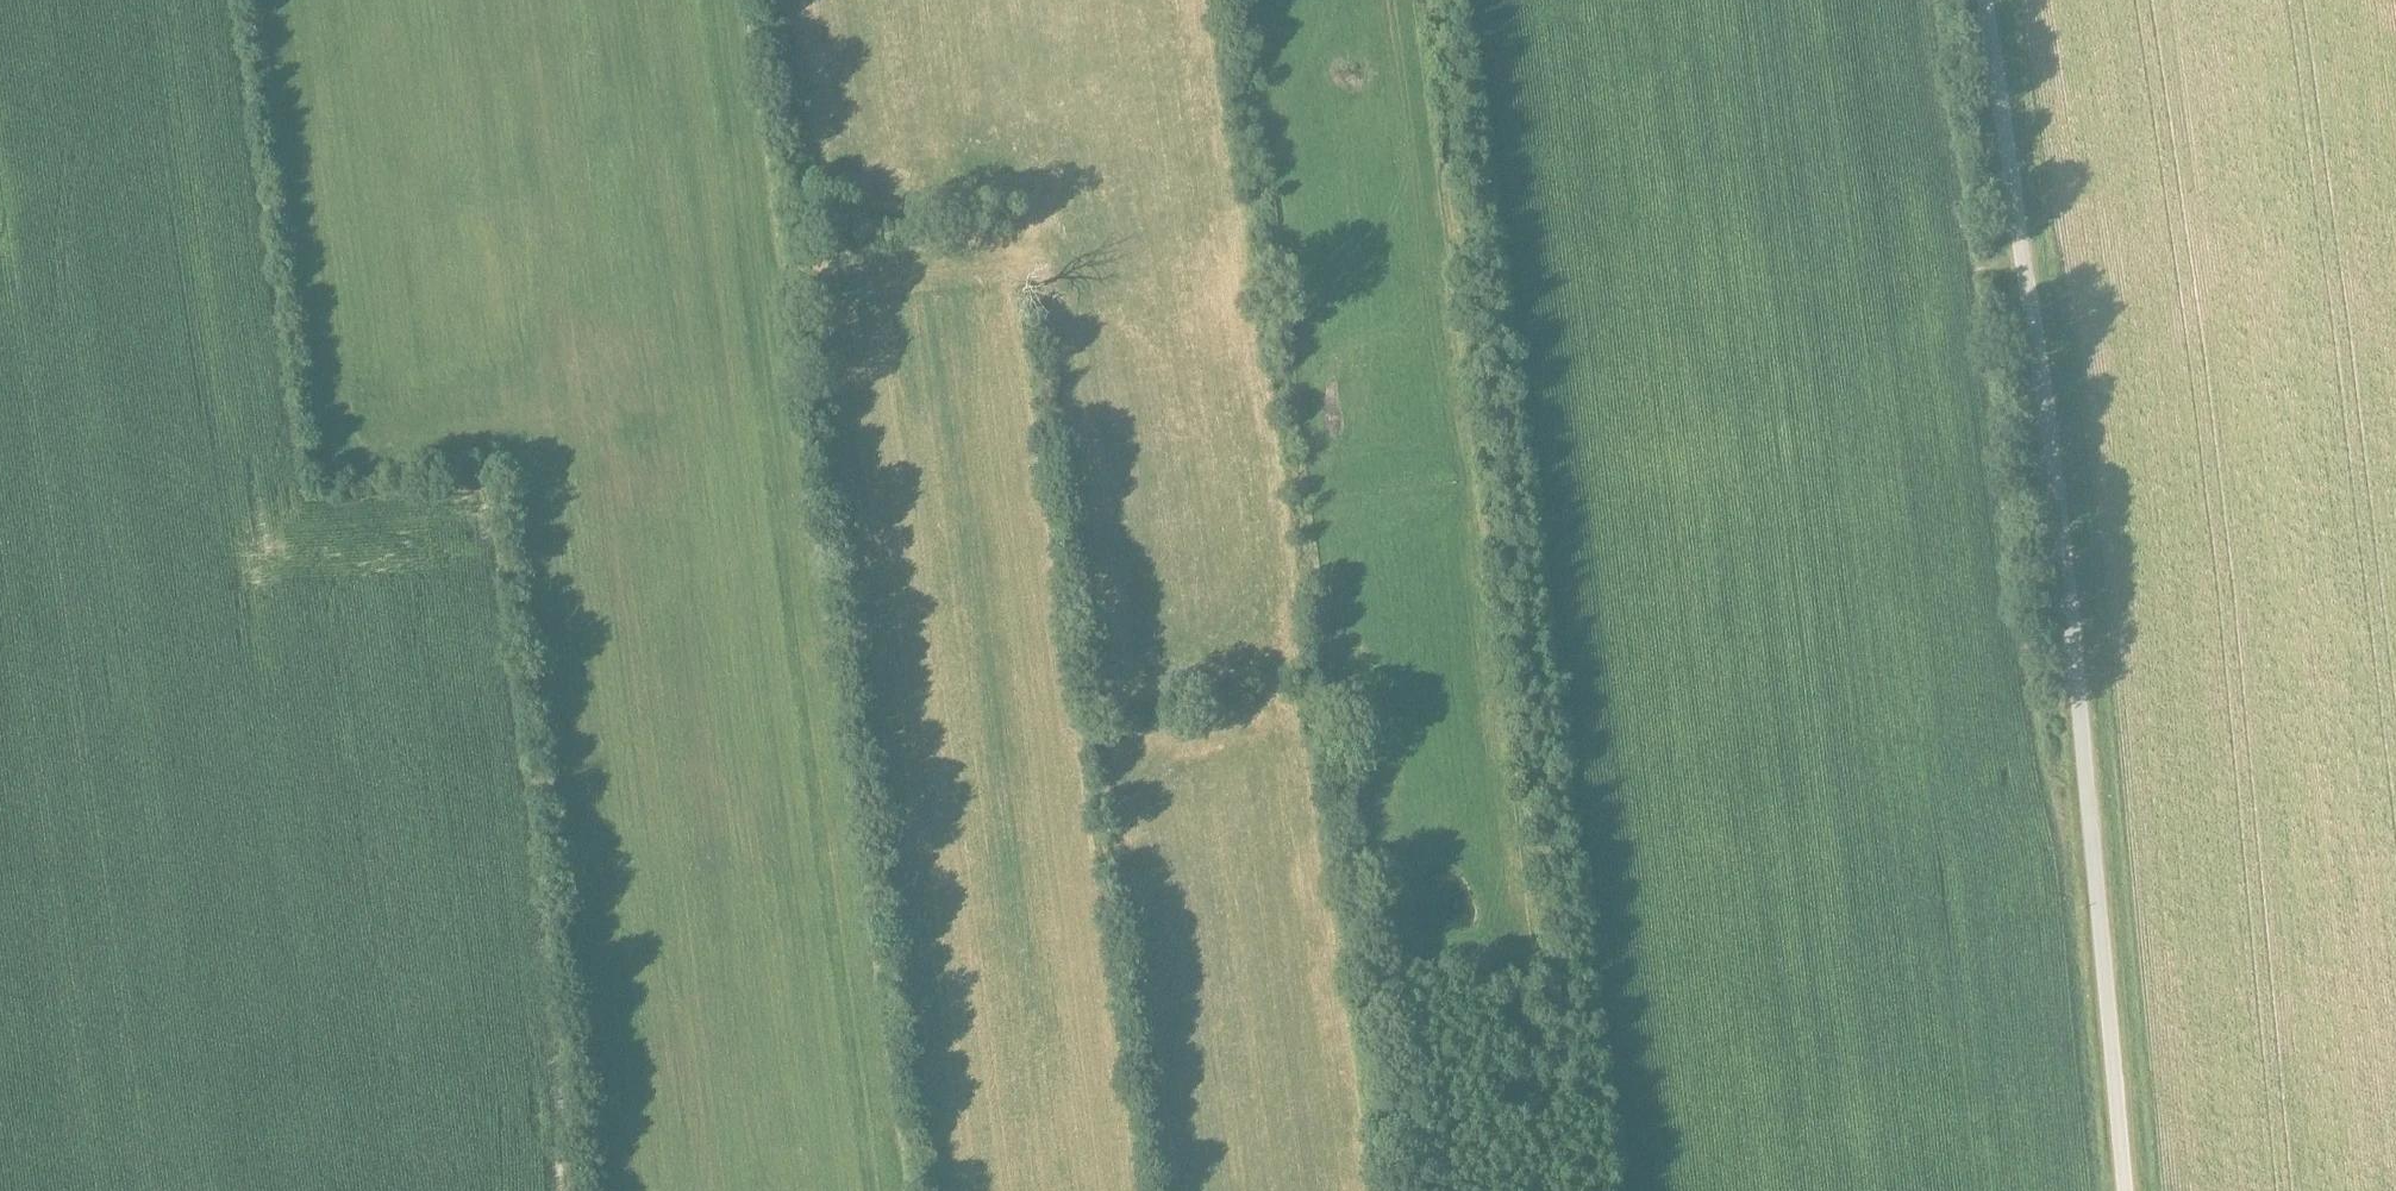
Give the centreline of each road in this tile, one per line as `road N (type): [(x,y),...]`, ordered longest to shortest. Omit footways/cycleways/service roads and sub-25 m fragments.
road 1 (unclassified): [(2125,1190),(2059,503),(1984,0)]

